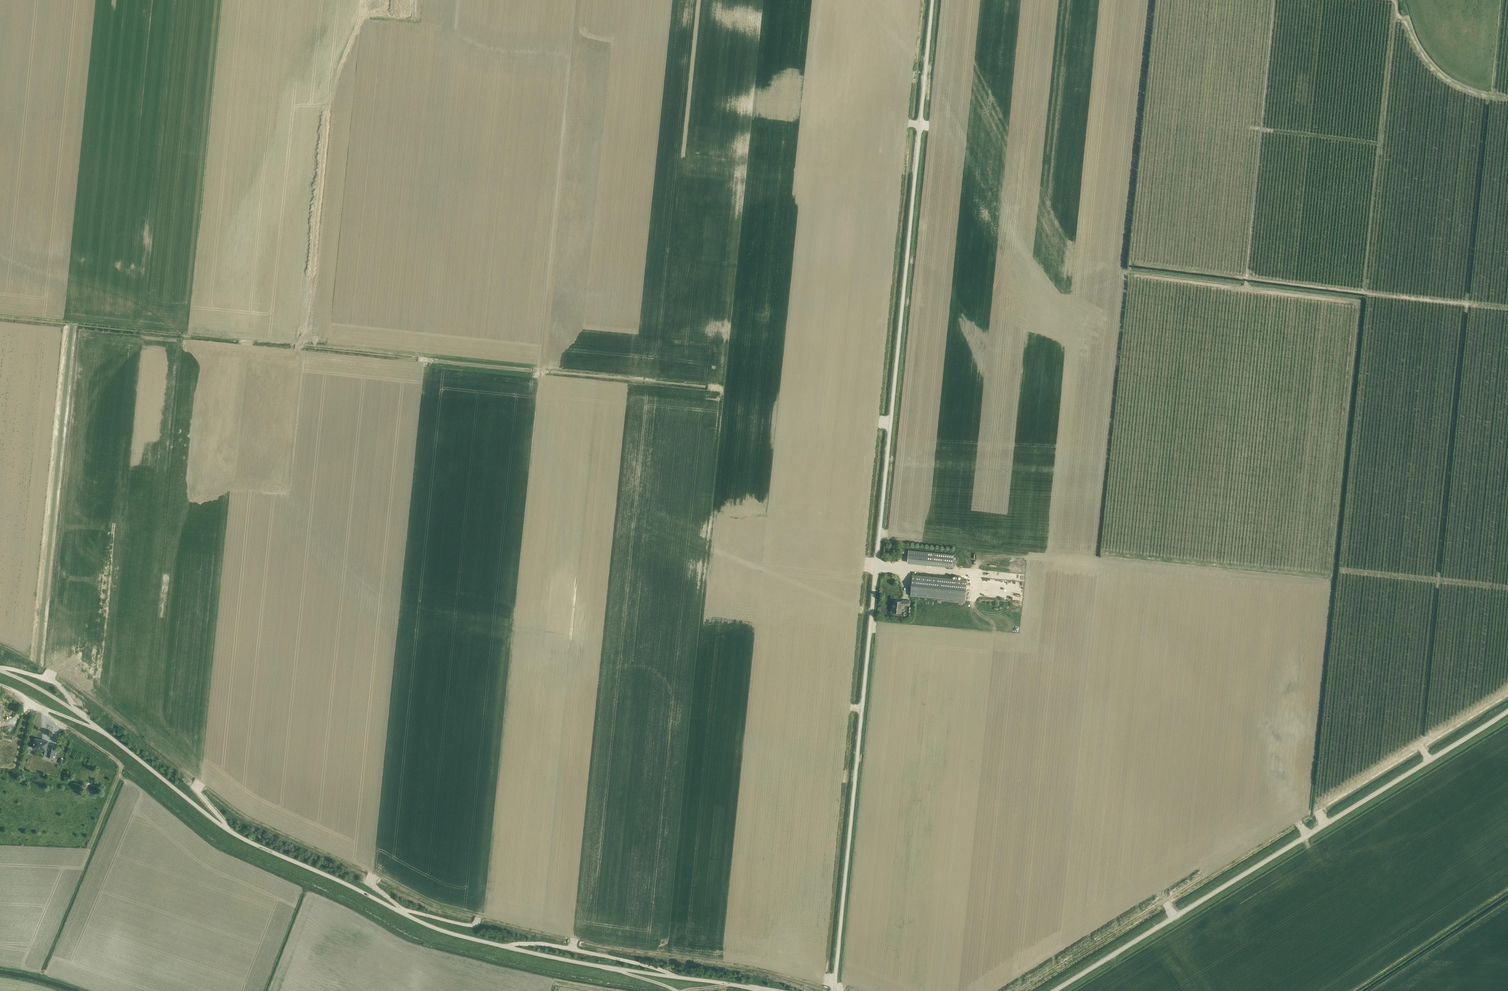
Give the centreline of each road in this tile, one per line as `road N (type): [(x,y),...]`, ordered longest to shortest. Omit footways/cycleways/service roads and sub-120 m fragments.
road 1 (unclassified): [(834,990),(932,0)]
road 2 (unclassified): [(758,989),(568,961),(431,927),(237,836),(72,709),(0,670)]
road 3 (unclassified): [(1054,990),(1507,711)]

